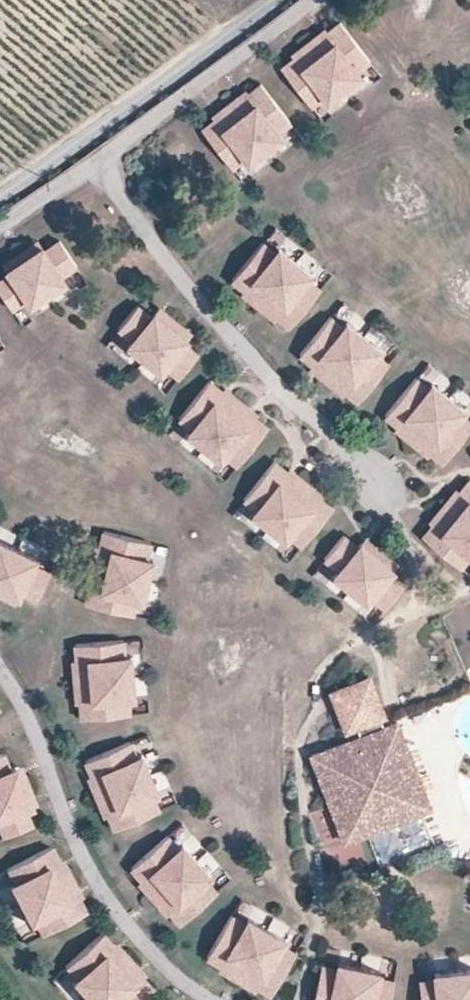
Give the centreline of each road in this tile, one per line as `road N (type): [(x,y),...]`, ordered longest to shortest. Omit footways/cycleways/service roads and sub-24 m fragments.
road 1 (unclassified): [(270,0),(0,195)]

